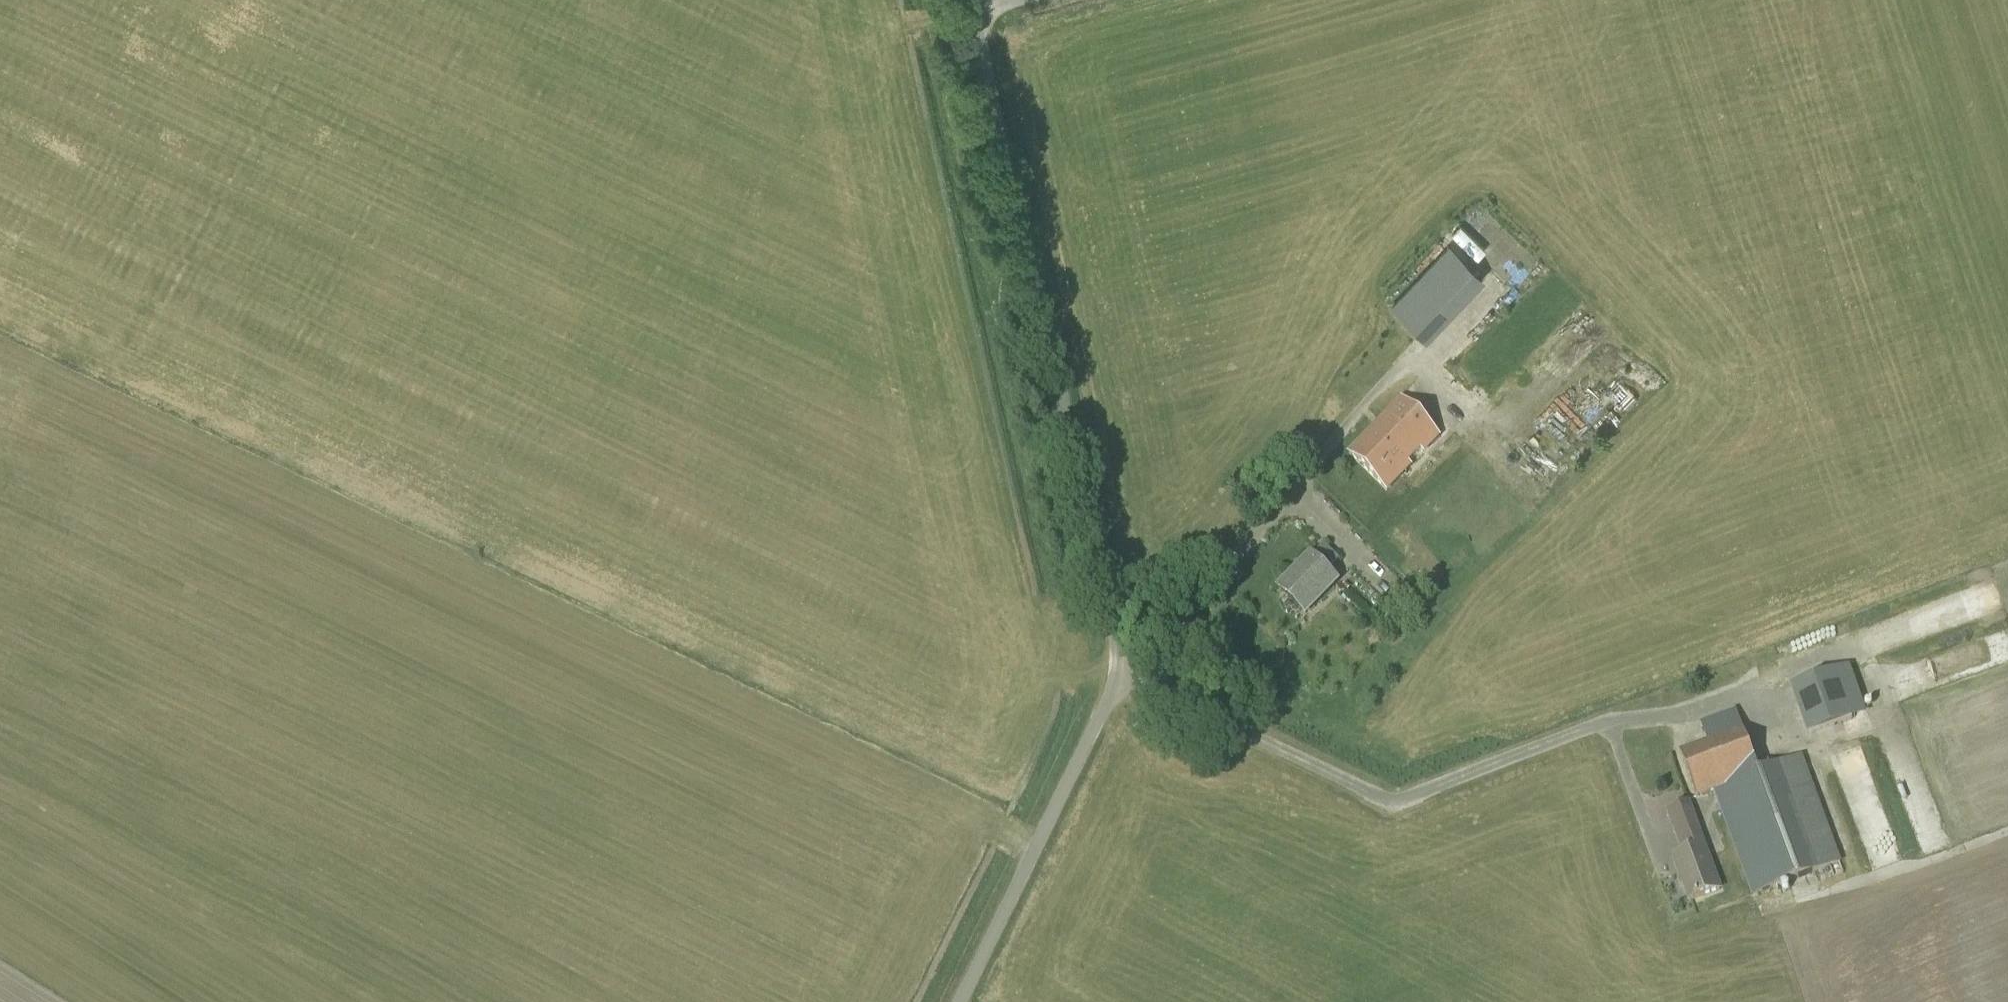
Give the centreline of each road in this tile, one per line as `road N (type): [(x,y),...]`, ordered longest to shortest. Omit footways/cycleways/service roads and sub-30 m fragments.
road 1 (unclassified): [(963,1001),(1121,679),(973,10)]

